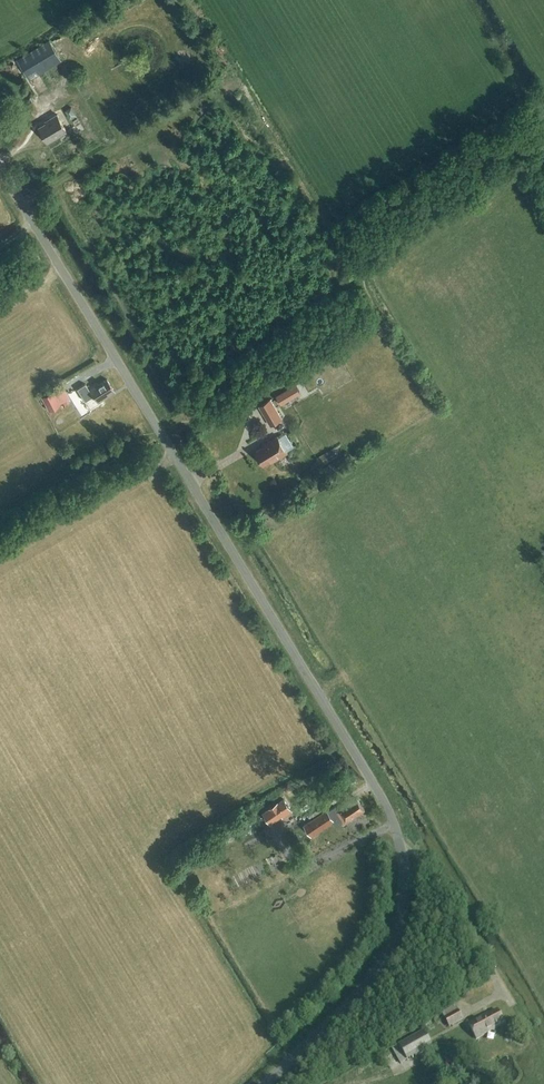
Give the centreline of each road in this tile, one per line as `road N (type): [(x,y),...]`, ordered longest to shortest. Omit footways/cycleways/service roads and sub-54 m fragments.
road 1 (unclassified): [(264,1083),(360,992),(392,944),(403,911),(400,845),(387,808),(0,168)]
road 2 (track): [(400,845),(431,868),(511,1003)]
road 3 (track): [(394,824),(297,872),(278,838)]

